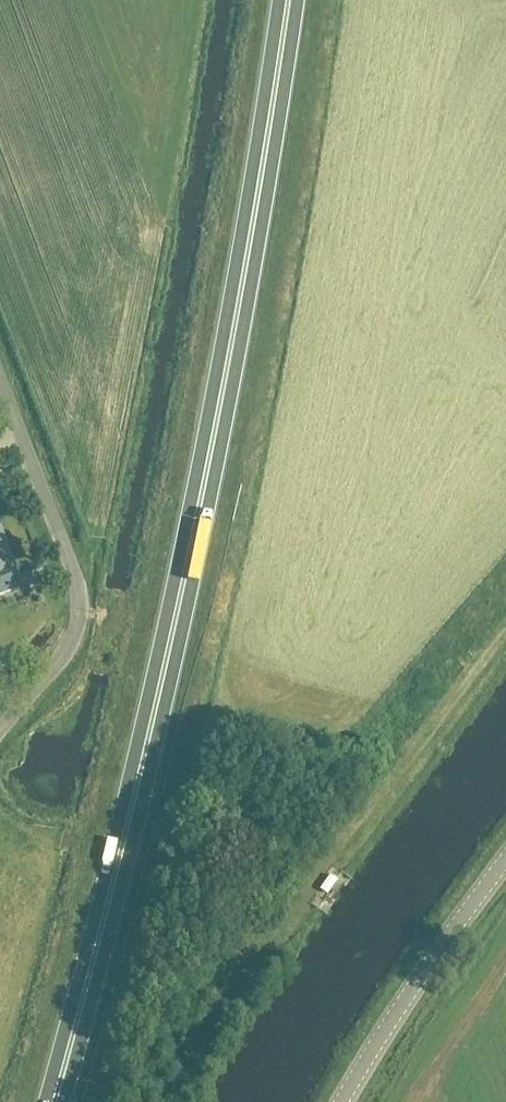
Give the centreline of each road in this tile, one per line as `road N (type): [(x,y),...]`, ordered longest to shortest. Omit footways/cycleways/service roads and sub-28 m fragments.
road 1 (trunk): [(56,1101),(183,602),(285,0)]
road 2 (unclassified): [(0,728),(57,664),(79,623),(83,573),(0,369)]
road 3 (tertiary): [(341,1101),(505,859)]
road 4 (unclassified): [(329,862),(505,634)]

